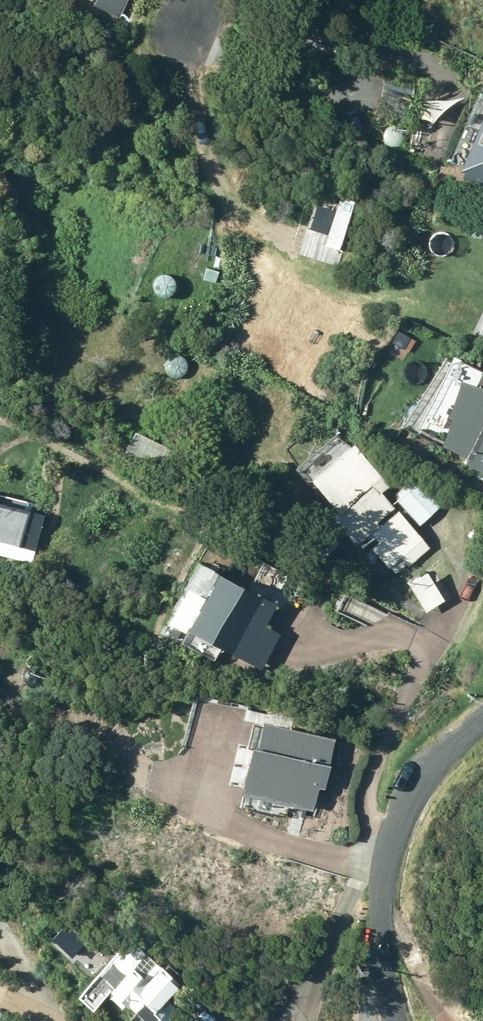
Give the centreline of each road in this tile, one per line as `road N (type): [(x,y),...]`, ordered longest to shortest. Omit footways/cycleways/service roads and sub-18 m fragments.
road 1 (residential): [(396,1020),(379,938),(384,880),(403,816),(437,763),(482,718)]

